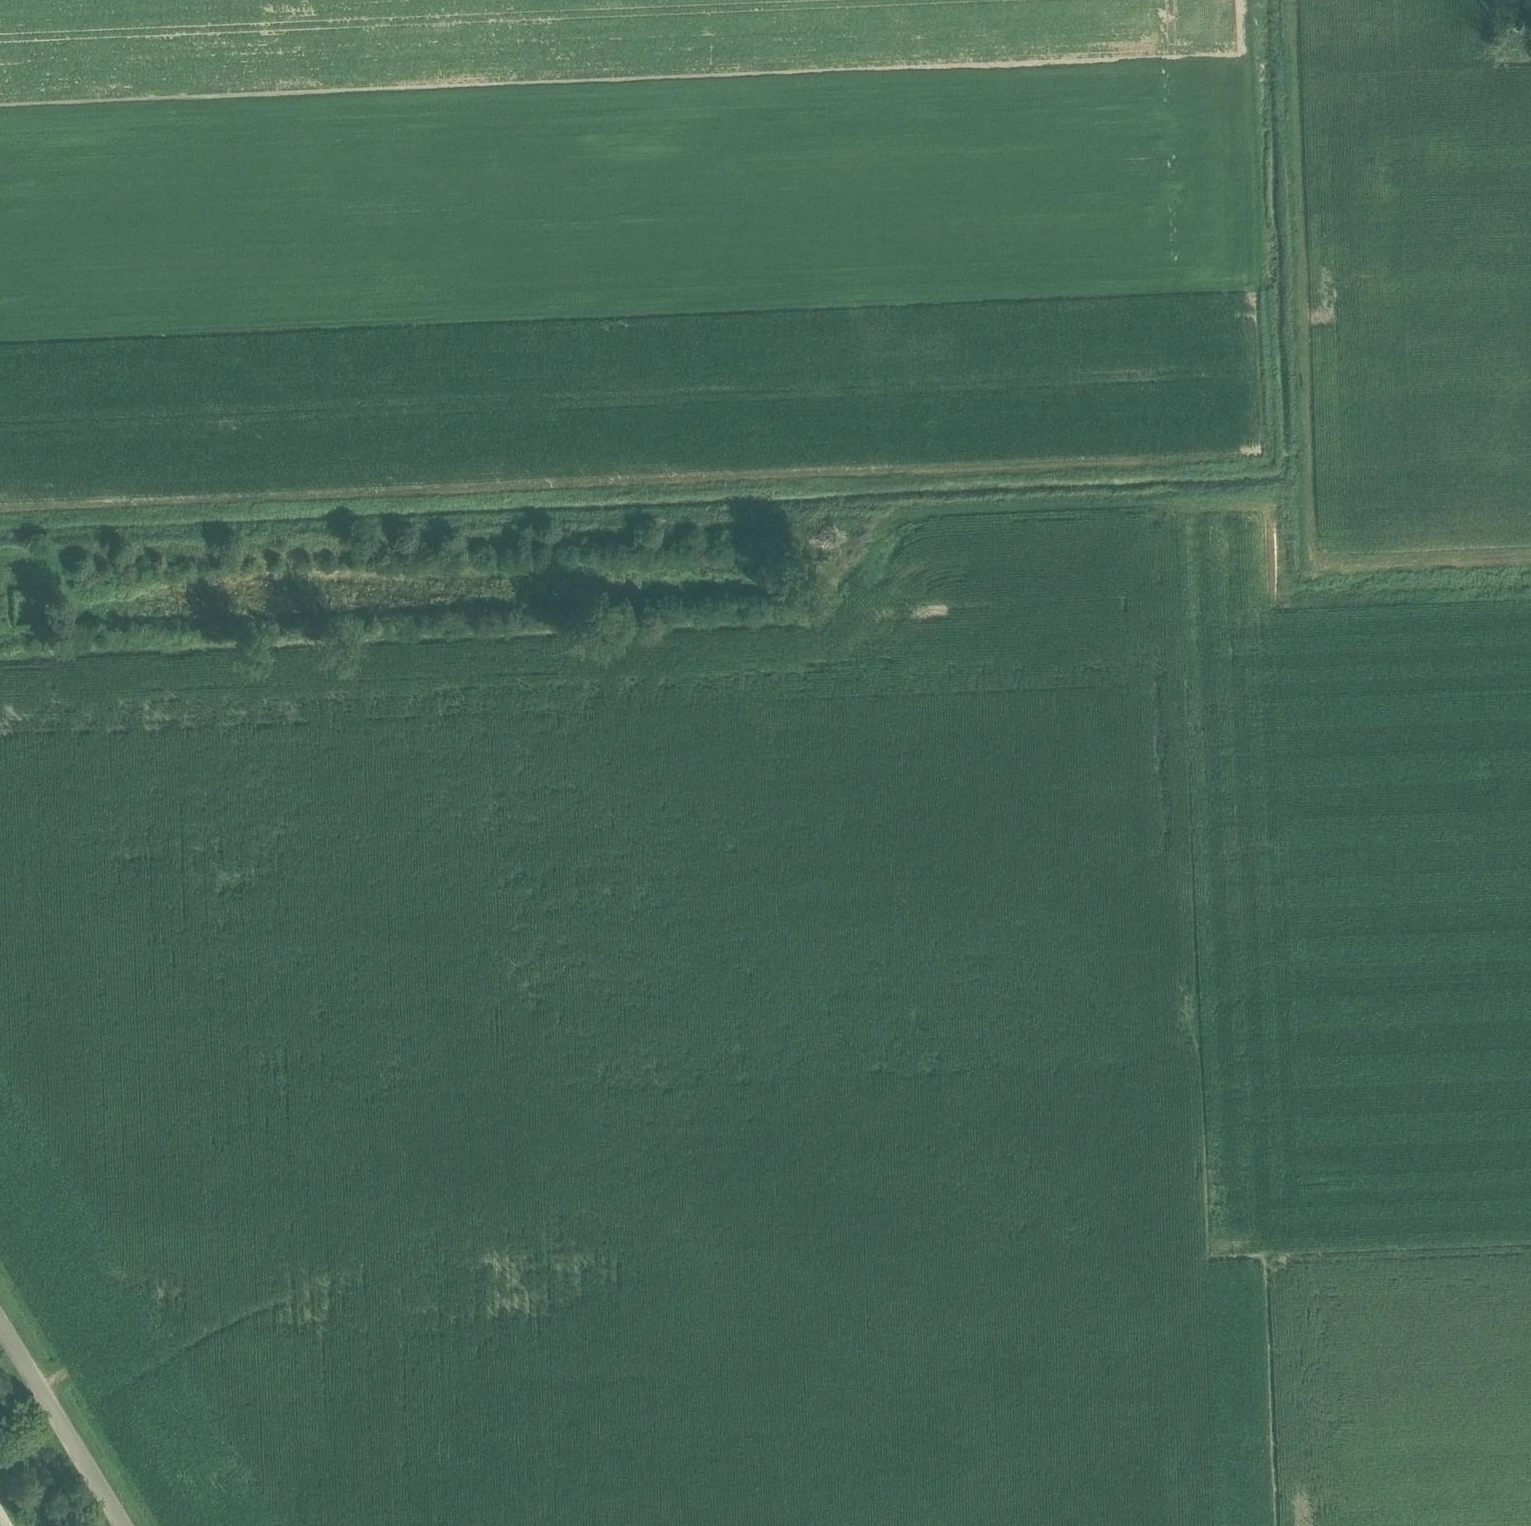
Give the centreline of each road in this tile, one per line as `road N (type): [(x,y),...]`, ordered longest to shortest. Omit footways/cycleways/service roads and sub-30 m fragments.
road 1 (tertiary): [(124,1525),(0,1320)]

